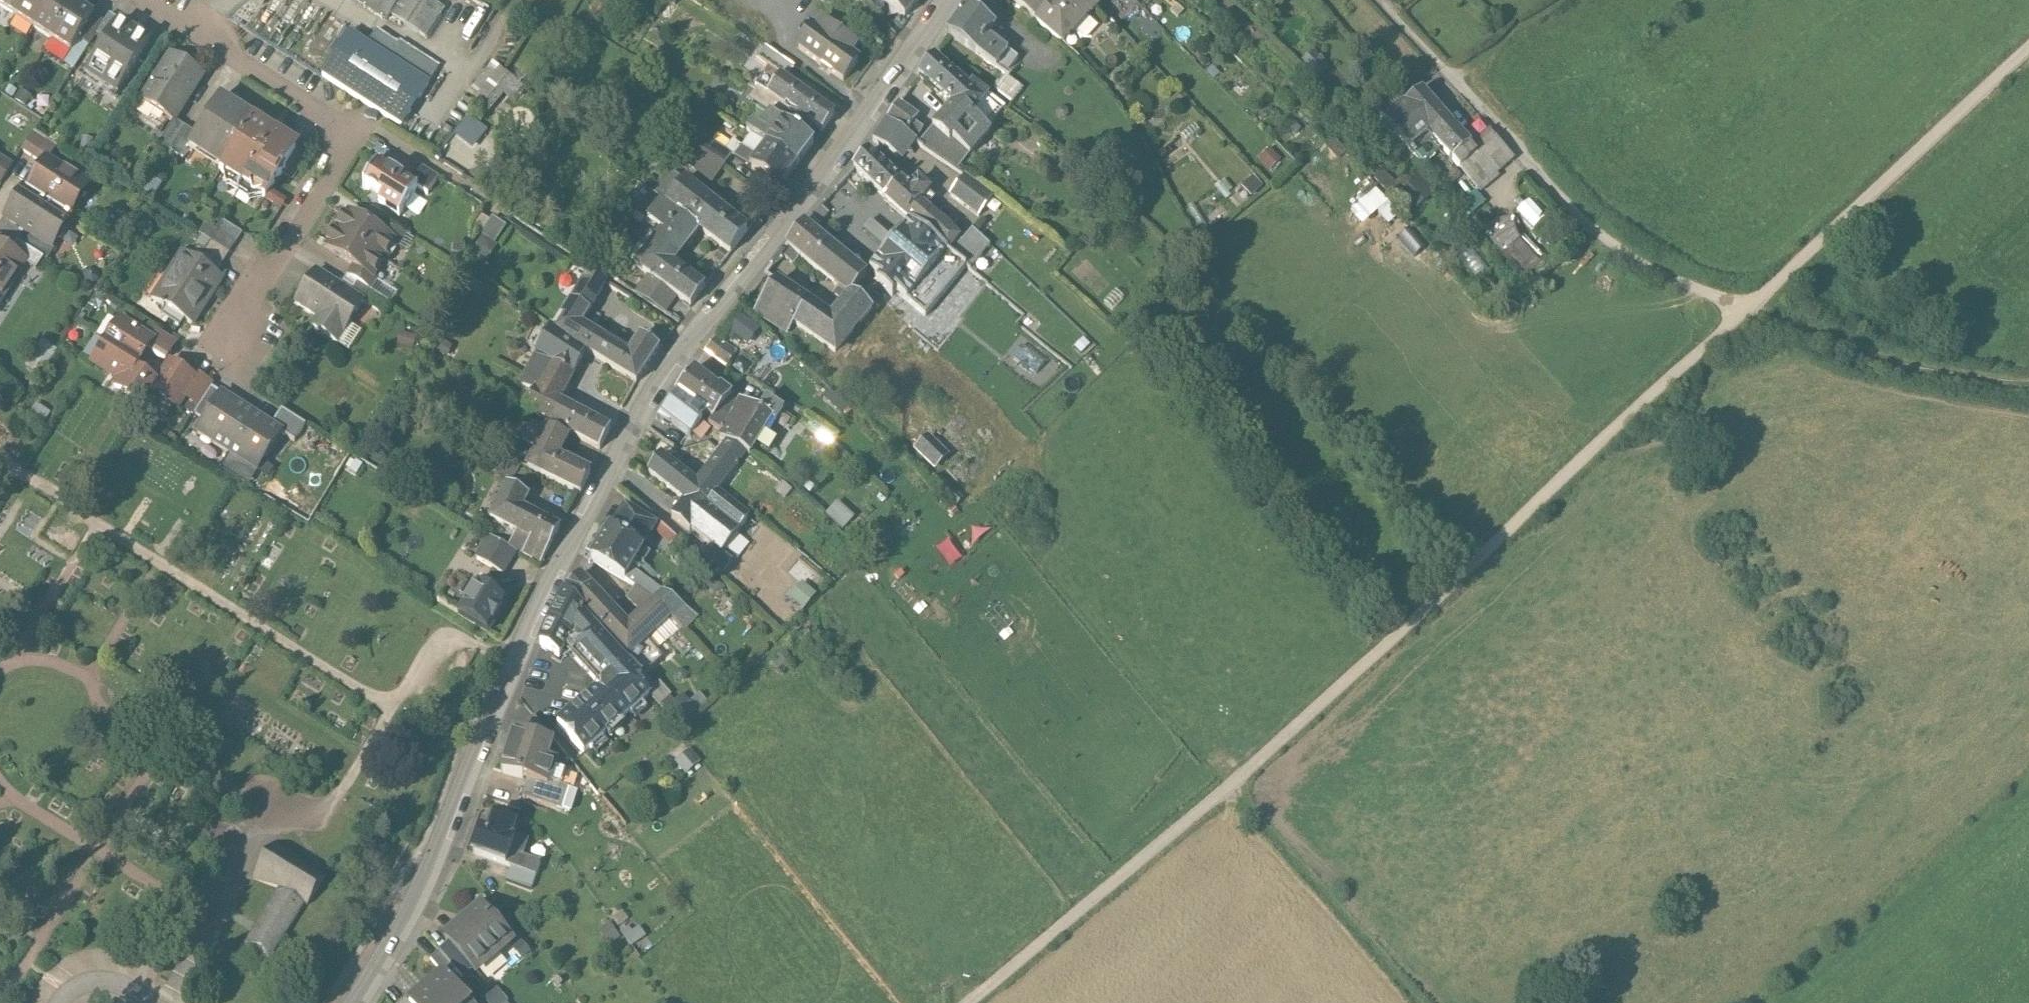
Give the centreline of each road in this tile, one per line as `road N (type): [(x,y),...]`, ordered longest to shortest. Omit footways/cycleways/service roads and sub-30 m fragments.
road 1 (residential): [(350,1002),(422,882),(513,663),(654,386),(944,0)]
road 2 (track): [(1233,790),(1746,310)]
road 3 (residential): [(142,0),(352,129),(226,347)]
road 4 (residential): [(1382,0),(1605,238),(1645,266),(1746,310)]
road 5 (track): [(1746,310),(2028,47)]
road 6 (track): [(969,1002),(1233,790)]
road 7 (track): [(2028,382),(1914,369),(1746,310)]
road 8 (track): [(1233,790),(1417,1002)]

